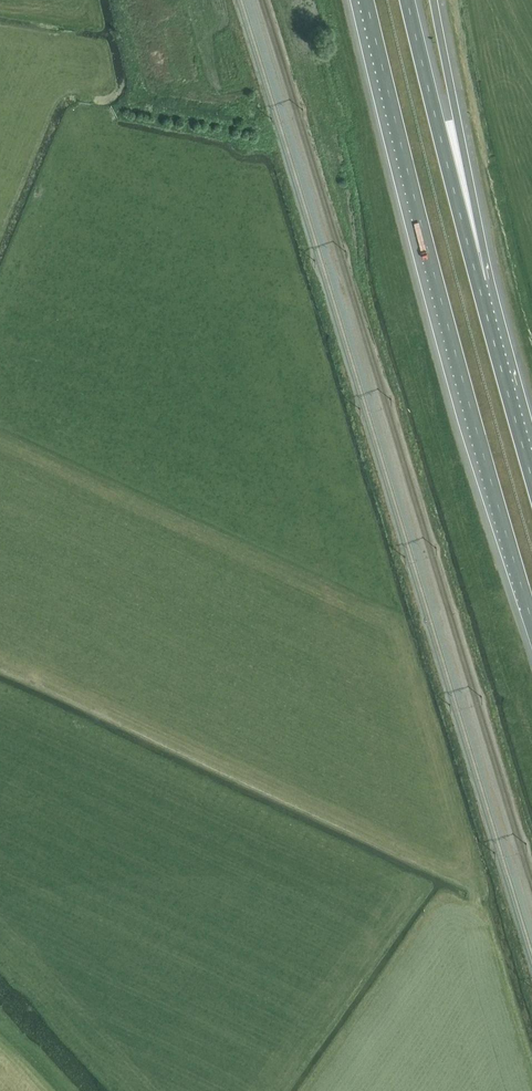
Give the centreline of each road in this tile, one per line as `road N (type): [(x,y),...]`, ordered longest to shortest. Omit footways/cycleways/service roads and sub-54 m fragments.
road 1 (motorway): [(366,0),(531,622)]
road 2 (motorway): [(479,283),(408,0)]
road 3 (motorway): [(479,283),(433,0)]
road 4 (motorway): [(531,474),(479,283)]

